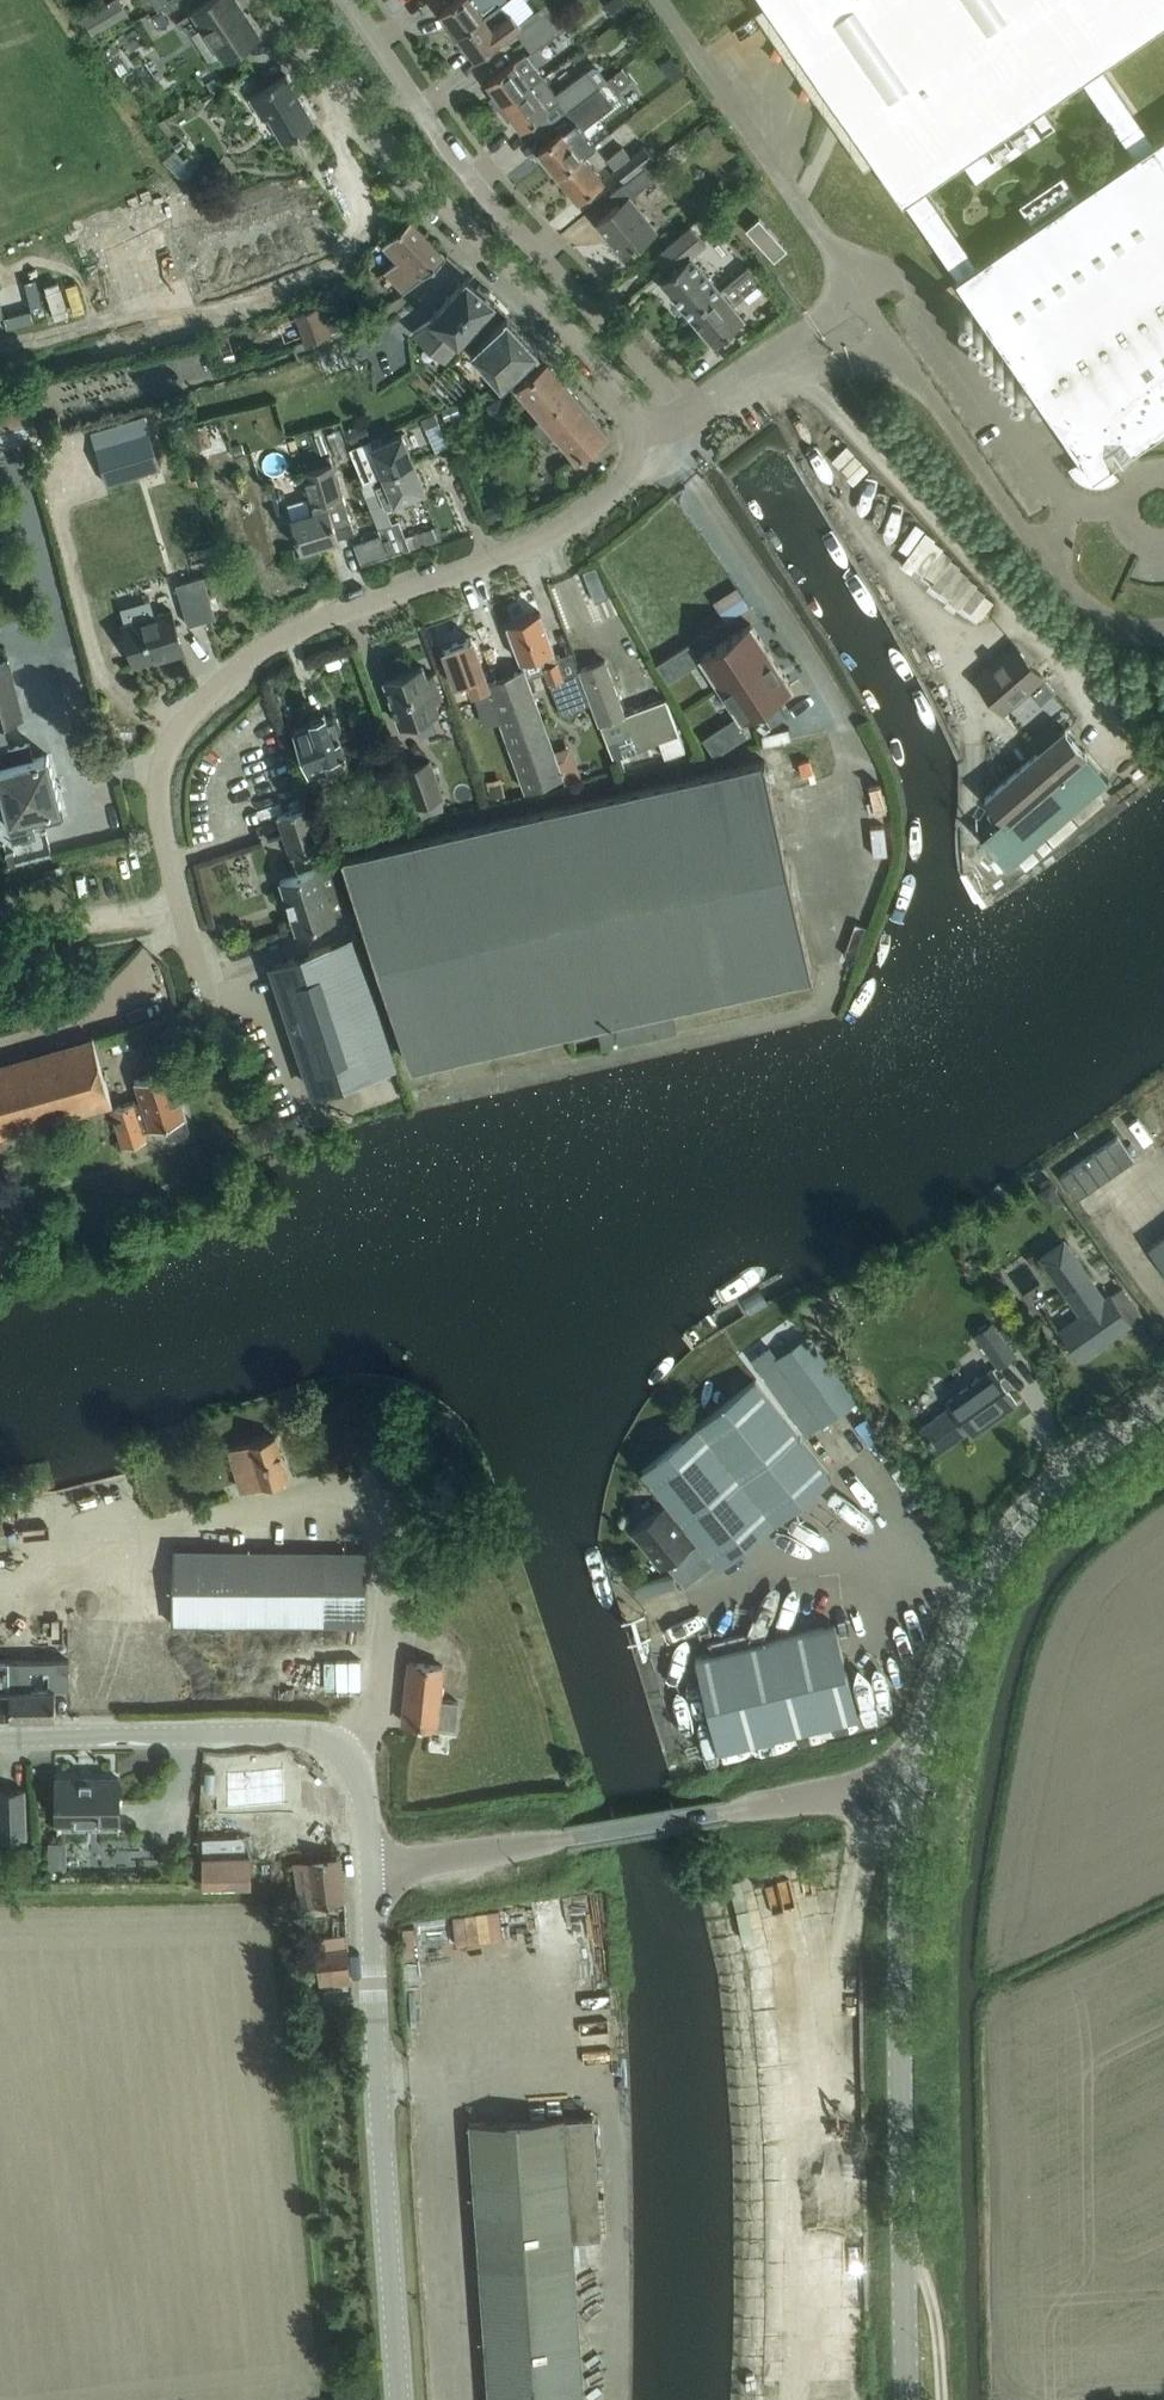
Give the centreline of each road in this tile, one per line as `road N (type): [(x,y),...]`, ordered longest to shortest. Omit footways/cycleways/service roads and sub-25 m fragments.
road 1 (residential): [(213,1005),(179,906),(158,802),(164,752),(198,706),(288,632),(551,534),(596,504),(647,449)]
road 2 (unclassified): [(908,2399),(898,1894),(908,1790)]
road 3 (residential): [(1111,725),(1012,594),(788,358),(688,414)]
road 4 (residential): [(647,424),(539,295),(352,105),(287,0)]
road 5 (tertiary): [(367,1864),(908,1790)]
road 6 (residential): [(349,0),(520,233),(688,414)]
road 7 (tertiary): [(399,2399),(367,1864)]
road 8 (residential): [(647,449),(725,533),(841,721),(853,761),(852,825),(813,851)]
road 9 (tertiary): [(908,1790),(930,1697),(971,1592),(1005,1534),(1045,1486),(1163,1400)]
road 10 (tertiary): [(367,1864),(346,1766),(313,1735),(0,1732)]

